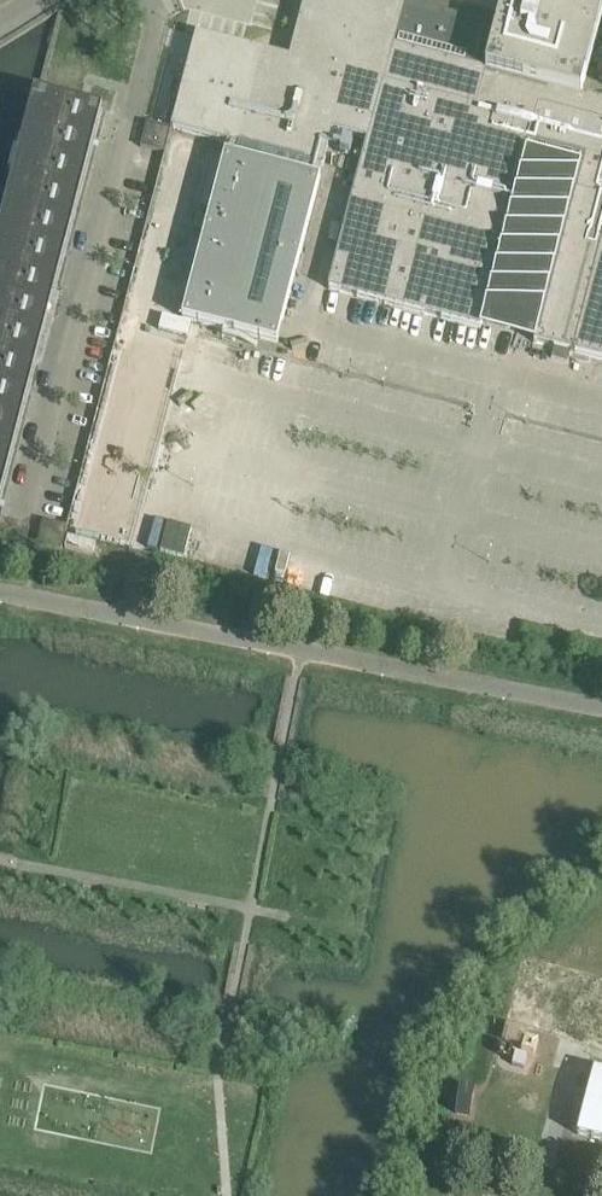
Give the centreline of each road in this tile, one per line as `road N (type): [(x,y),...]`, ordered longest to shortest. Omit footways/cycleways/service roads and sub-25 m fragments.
road 1 (residential): [(22,520),(155,22),(144,0)]

